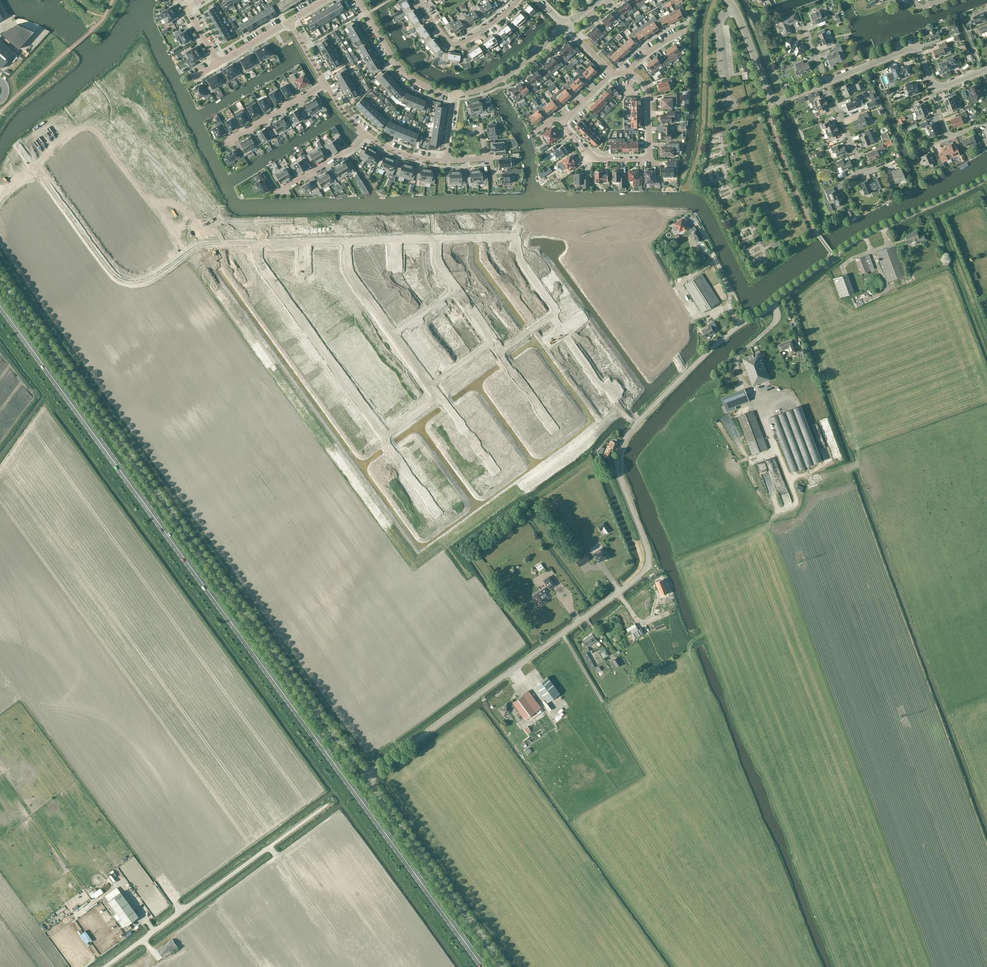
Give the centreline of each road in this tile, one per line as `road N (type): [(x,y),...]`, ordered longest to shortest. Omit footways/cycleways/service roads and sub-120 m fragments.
road 1 (unclassified): [(369,779),(644,572),(647,545),(619,471),(620,448),(703,357),(847,246),(986,178)]
road 2 (primary): [(483,966),(0,305)]
road 3 (unclassified): [(369,779),(0,274)]
road 4 (unclassified): [(107,966),(329,803)]
road 5 (unclassified): [(506,966),(369,779)]
road 6 (residential): [(627,73),(648,97),(649,158),(599,161),(561,119)]
road 7 (residential): [(827,82),(774,99),(729,0)]
road 8 (residential): [(357,0),(397,66),(422,86),(456,94)]
road 9 (residential): [(524,0),(465,45),(451,43),(418,0)]
road 10 (residential): [(936,85),(919,51),(909,50),(827,82)]
road 11 (residential): [(456,94),(502,79),(565,26)]

